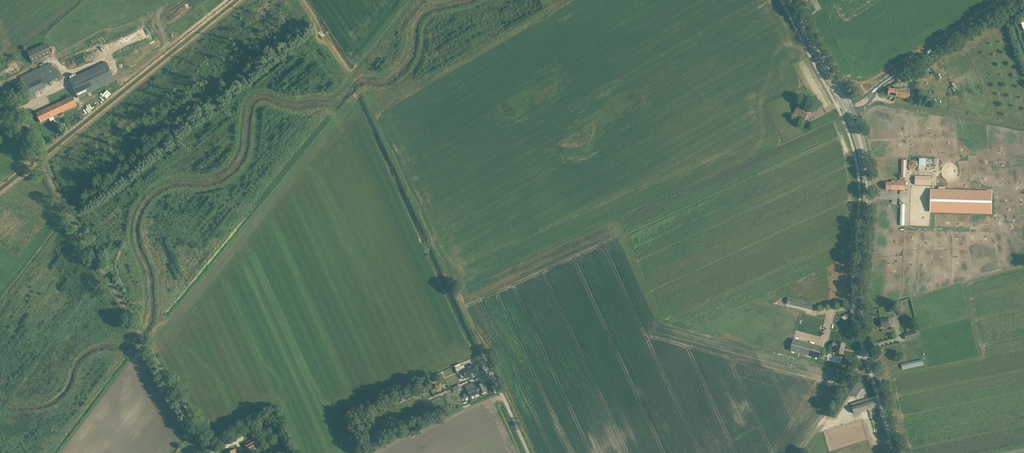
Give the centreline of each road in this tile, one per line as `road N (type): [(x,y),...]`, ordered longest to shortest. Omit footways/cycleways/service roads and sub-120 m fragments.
road 1 (unclassified): [(210,452),(0,86)]
road 2 (tertiary): [(899,452),(860,299),(867,175)]
road 3 (tertiary): [(876,89),(1017,0)]
road 4 (track): [(111,63),(120,82),(227,0)]
road 5 (track): [(59,452),(146,342)]
road 6 (track): [(798,452),(865,353)]

